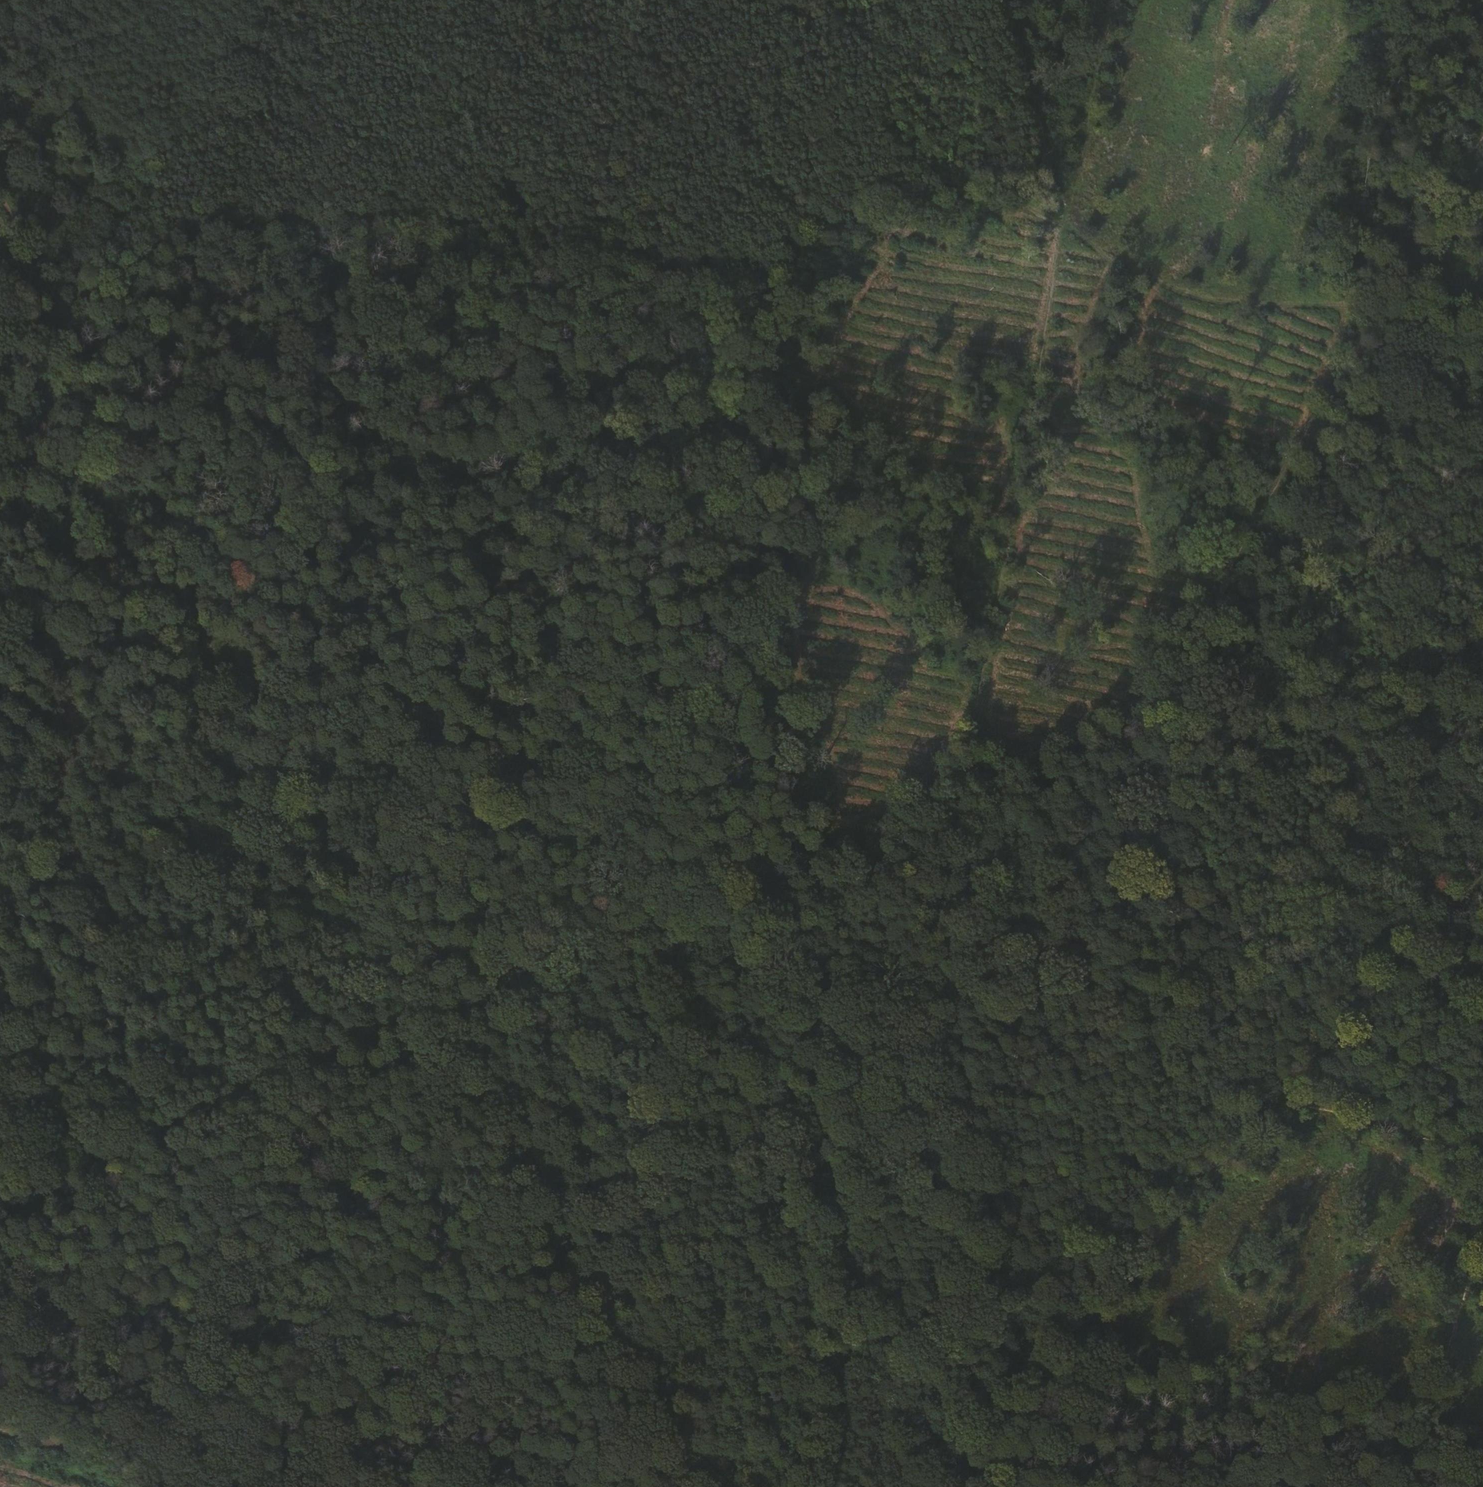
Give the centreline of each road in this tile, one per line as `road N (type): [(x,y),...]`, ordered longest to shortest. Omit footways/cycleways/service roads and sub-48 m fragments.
road 1 (track): [(964,772),(822,1486)]
road 2 (track): [(964,772),(1146,683),(1186,672),(1359,342),(1401,298)]
road 3 (track): [(1062,231),(964,772)]
road 4 (track): [(1482,165),(1401,298)]

